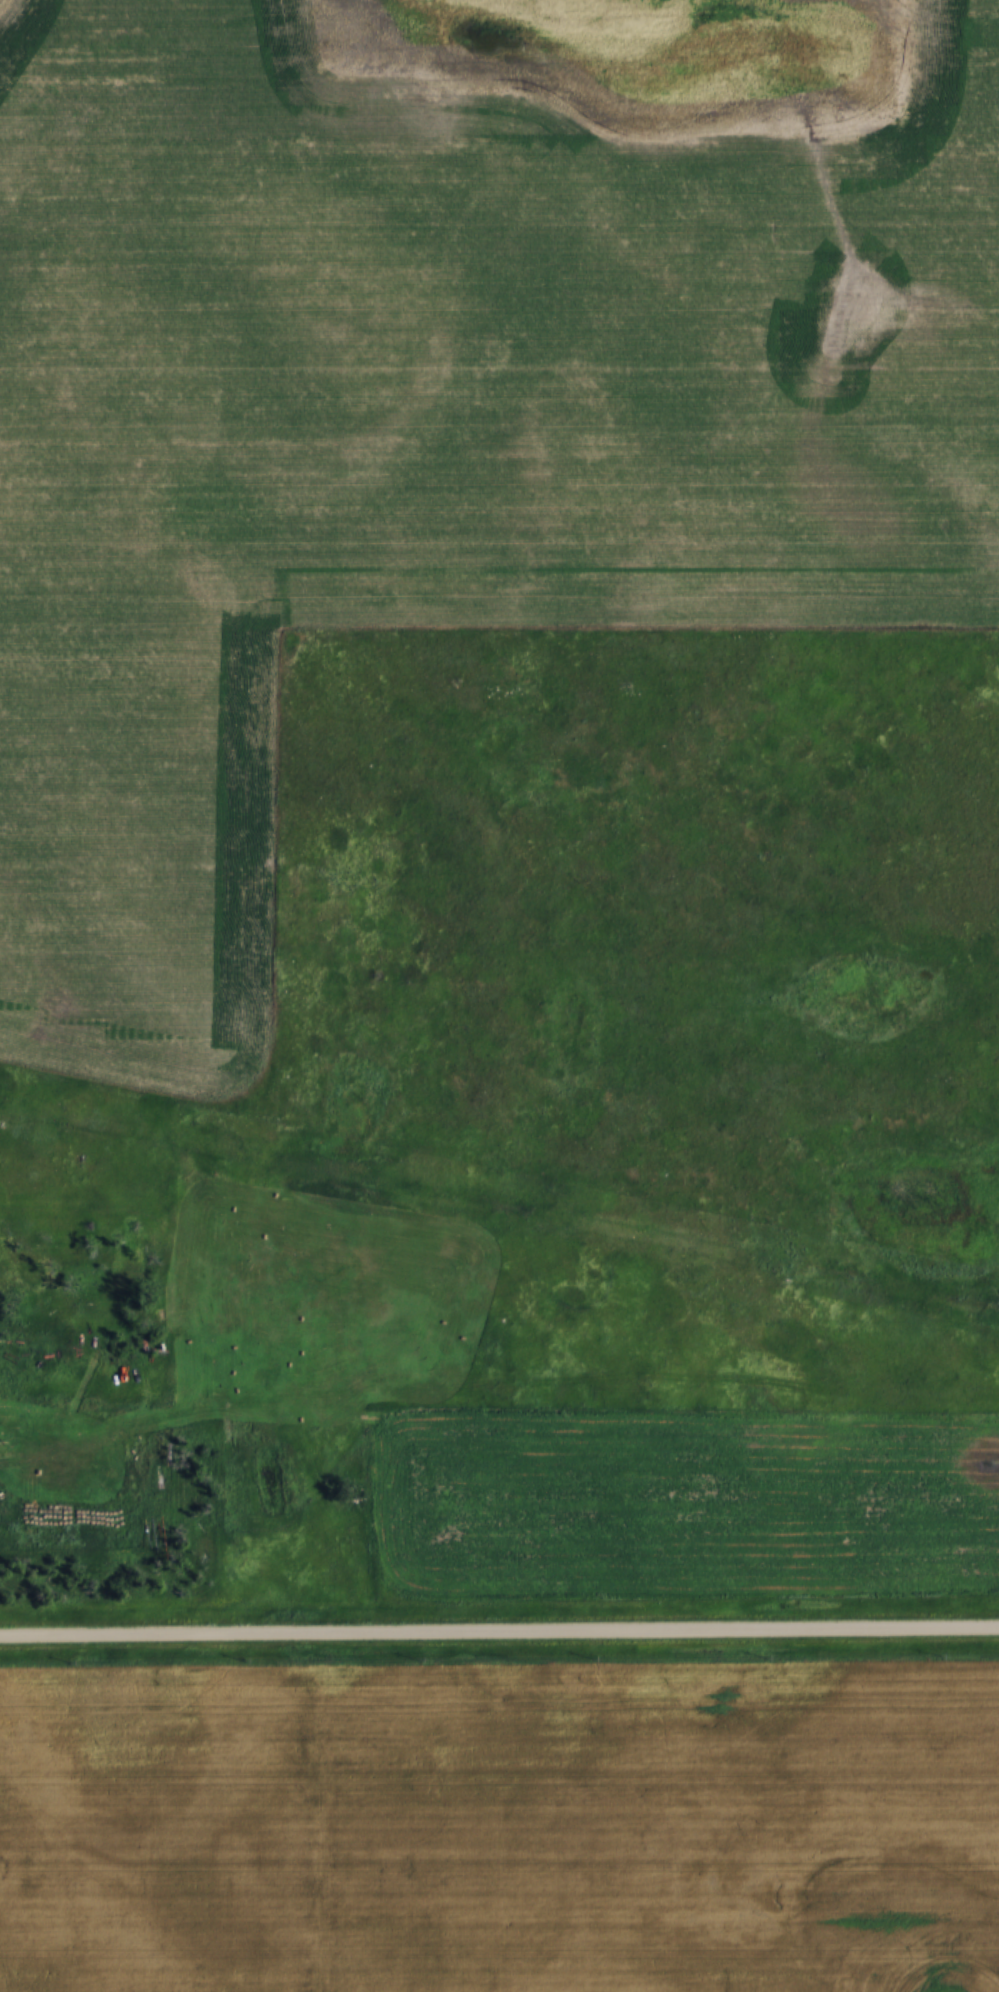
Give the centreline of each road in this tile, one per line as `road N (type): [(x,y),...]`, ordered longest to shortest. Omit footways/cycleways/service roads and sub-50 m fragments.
road 1 (residential): [(998,1626),(0,1633)]

